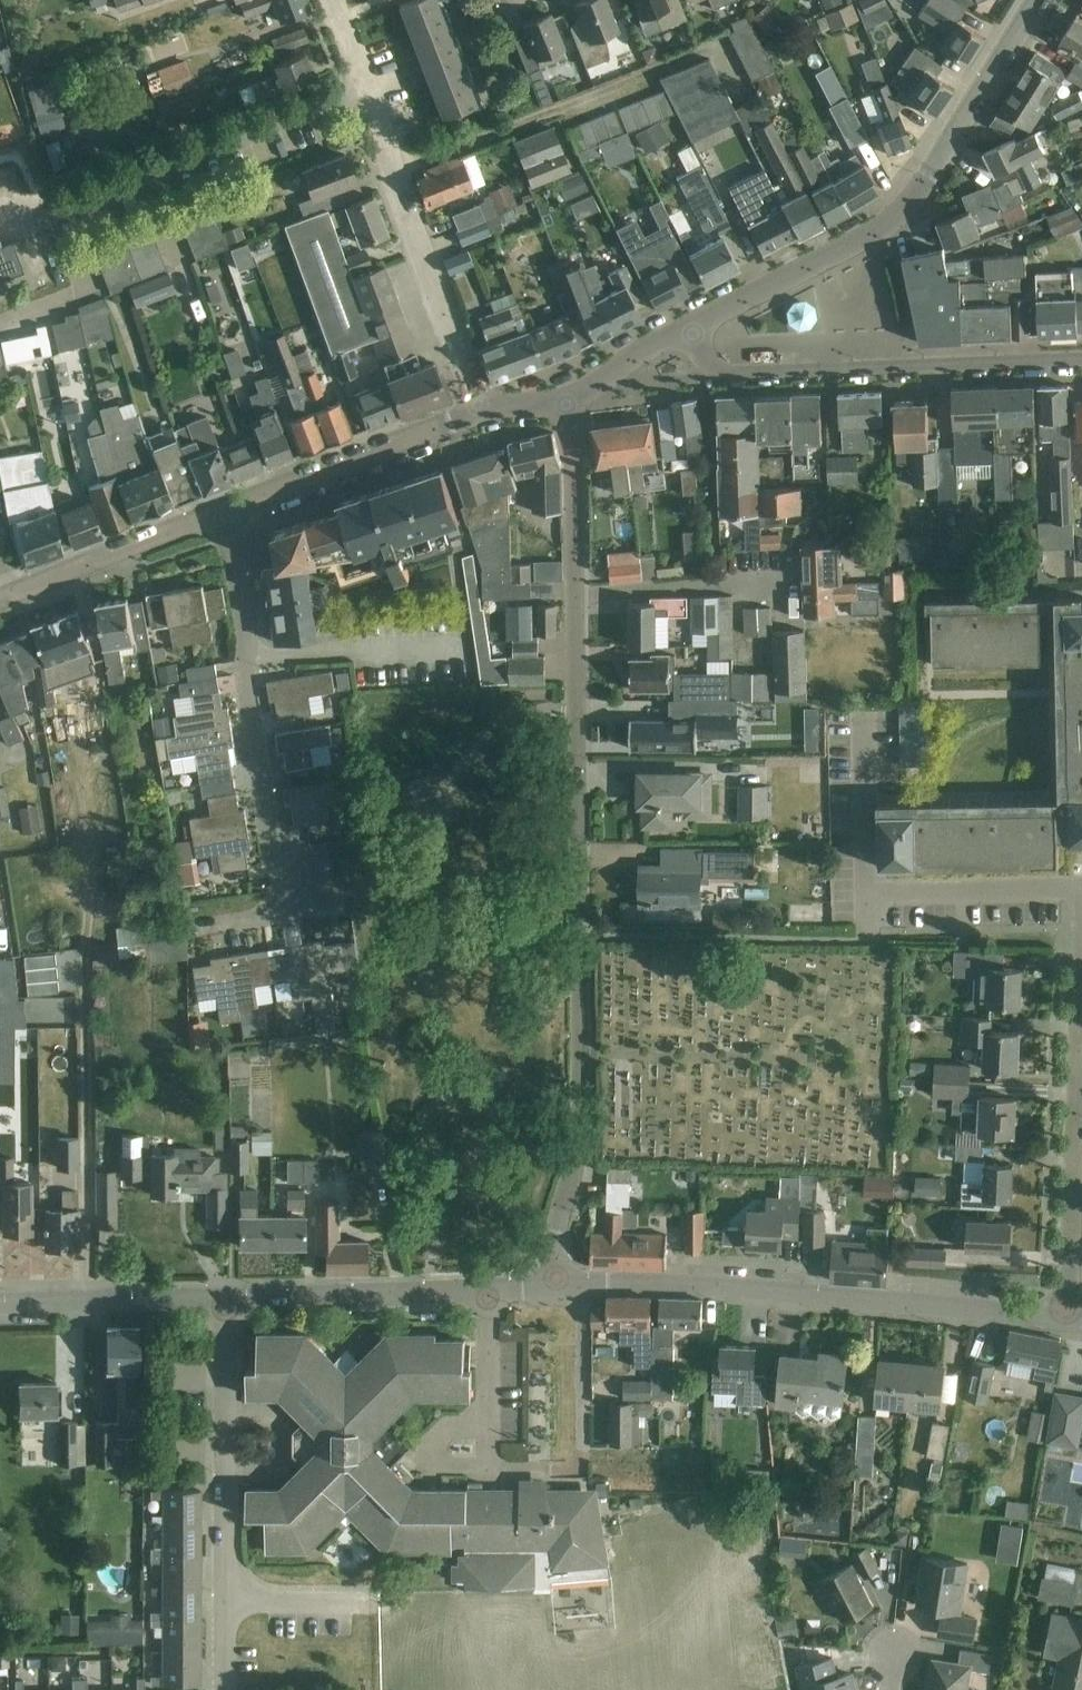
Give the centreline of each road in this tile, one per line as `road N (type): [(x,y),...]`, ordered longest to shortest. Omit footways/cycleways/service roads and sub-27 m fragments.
road 1 (unclassified): [(552,1284),(585,1123),(579,594)]
road 2 (tertiary): [(689,326),(881,234),(907,210),(956,147),(1040,0)]
road 3 (tertiary): [(1063,1318),(699,1286),(583,1285)]
road 4 (residential): [(213,934),(286,920),(222,521)]
road 5 (residential): [(488,1297),(488,1473),(582,1474),(583,1285)]
road 6 (residential): [(689,326),(703,354),(732,370),(1081,359)]
road 7 (residential): [(1081,901),(866,906),(859,725)]
road 8 (residential): [(369,97),(56,212),(0,201)]
road 9 (residential): [(480,411),(369,97)]
road 10 (residential): [(225,1602),(223,1302)]
road 11 (tertiary): [(222,521),(250,501),(480,411)]
road 12 (unclassified): [(1063,1318),(1079,1048)]
road 13 (tertiary): [(488,1297),(223,1302)]
road 14 (tertiary): [(7,599),(222,521)]
road 15 (tertiary): [(223,1302),(0,1310)]
road 16 (residential): [(788,583),(579,594)]
road 17 (residential): [(420,1603),(225,1602)]
road 18 (unclassified): [(579,594),(566,403)]
road 19 (tertiary): [(566,403),(689,326)]

